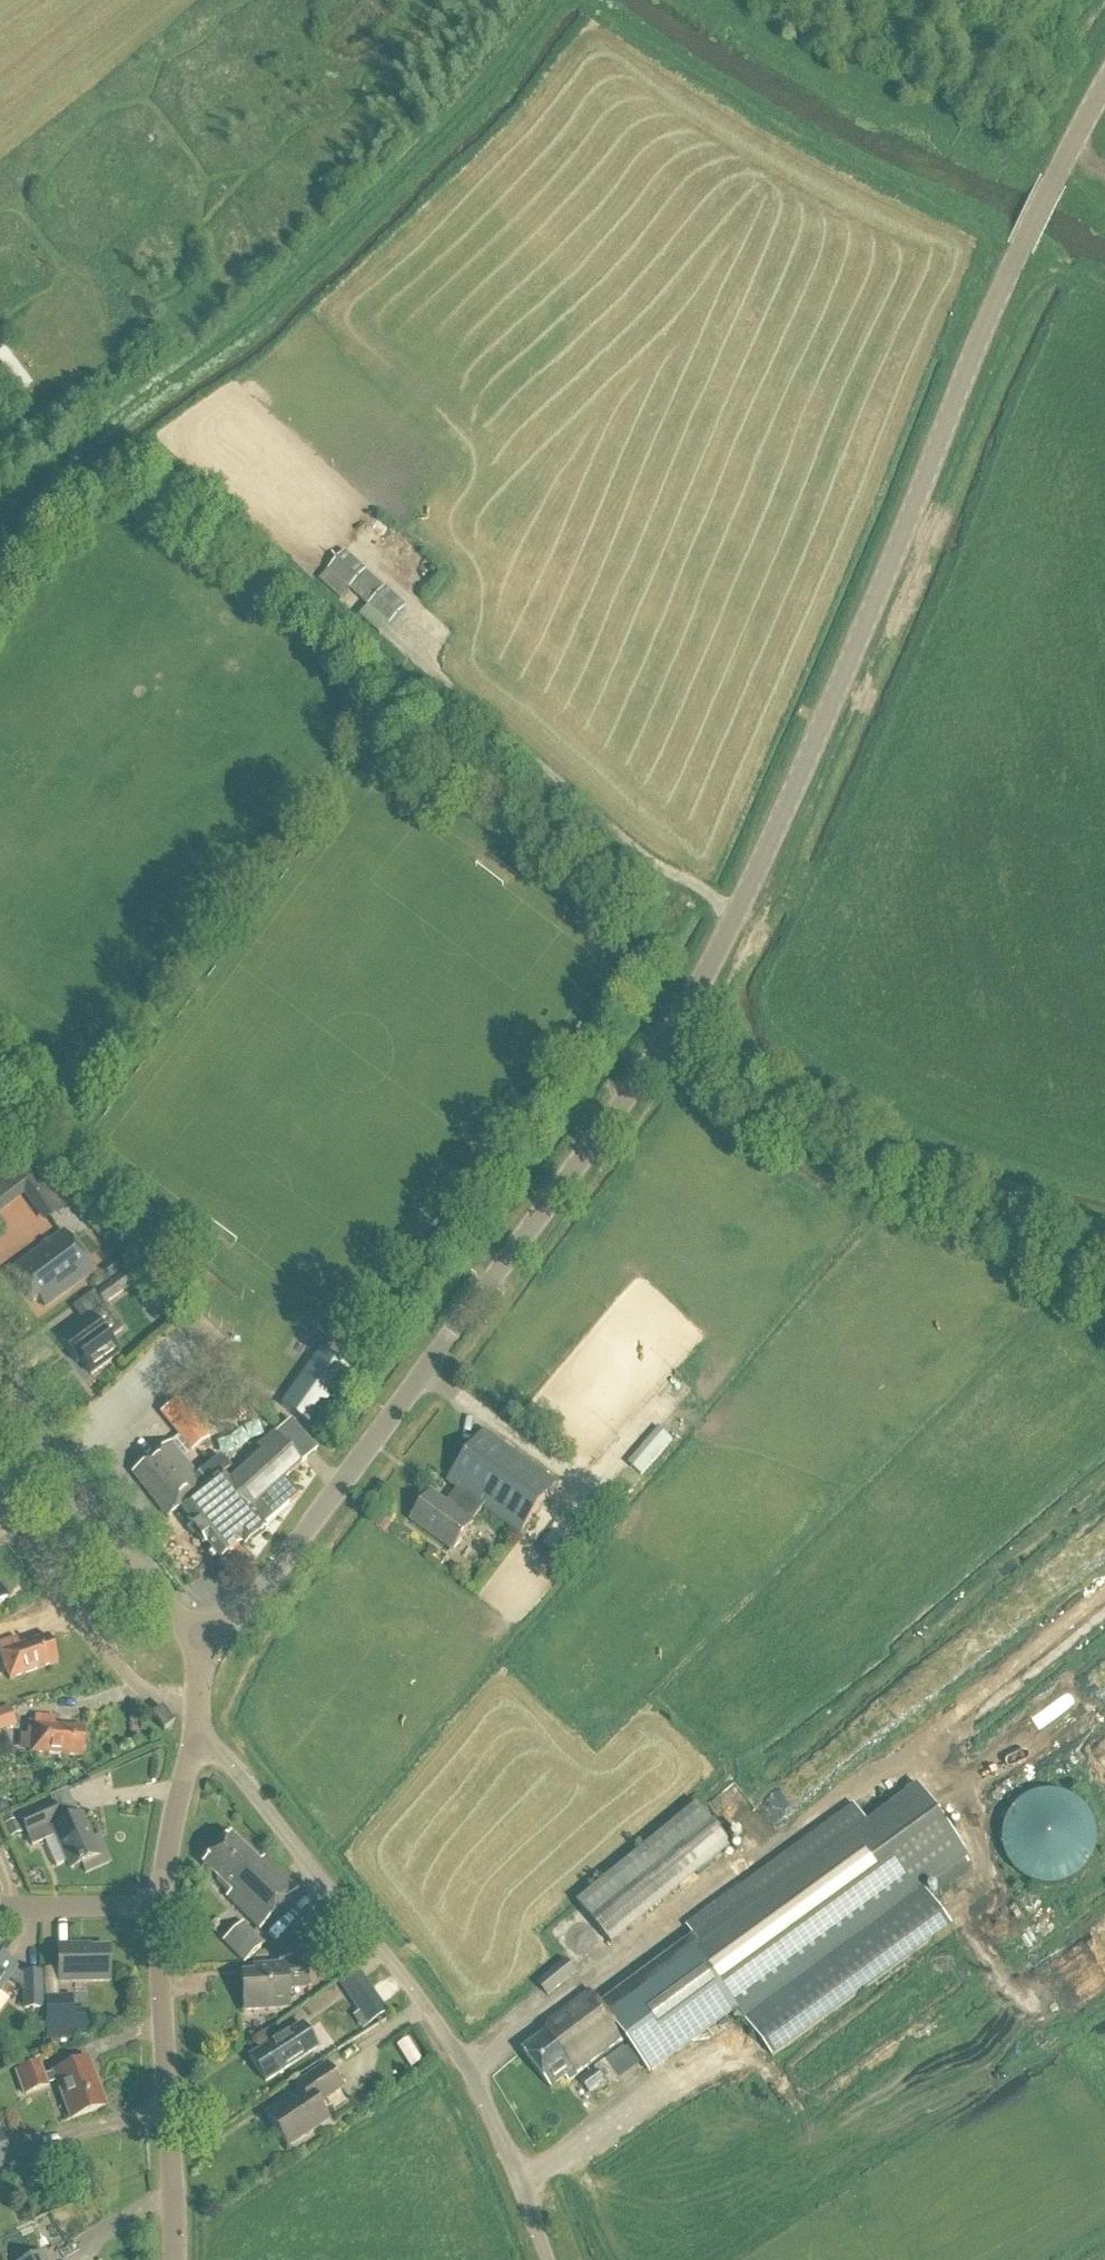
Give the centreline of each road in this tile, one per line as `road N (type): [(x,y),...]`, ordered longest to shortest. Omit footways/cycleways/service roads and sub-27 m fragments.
road 1 (tertiary): [(202,1647),(252,1607),(660,1052),(737,917),(1018,258),(1104,91)]
road 2 (track): [(566,0),(392,175),(0,519)]
road 3 (residential): [(547,2259),(491,2117),(445,2037),(229,1764),(192,1744)]
road 4 (track): [(1104,291),(1018,258),(827,161),(709,94),(575,0)]
road 5 (track): [(675,0),(885,122),(1059,175),(1104,218)]
road 6 (track): [(737,917),(416,654)]
road 7 (tertiary): [(176,2259),(161,1907)]
road 8 (tertiary): [(202,1647),(46,1444),(0,1360)]
road 9 (residential): [(197,1711),(138,1687),(0,1514)]
road 10 (tertiary): [(161,1907),(192,1744)]
road 11 (residential): [(0,1907),(161,1907)]

